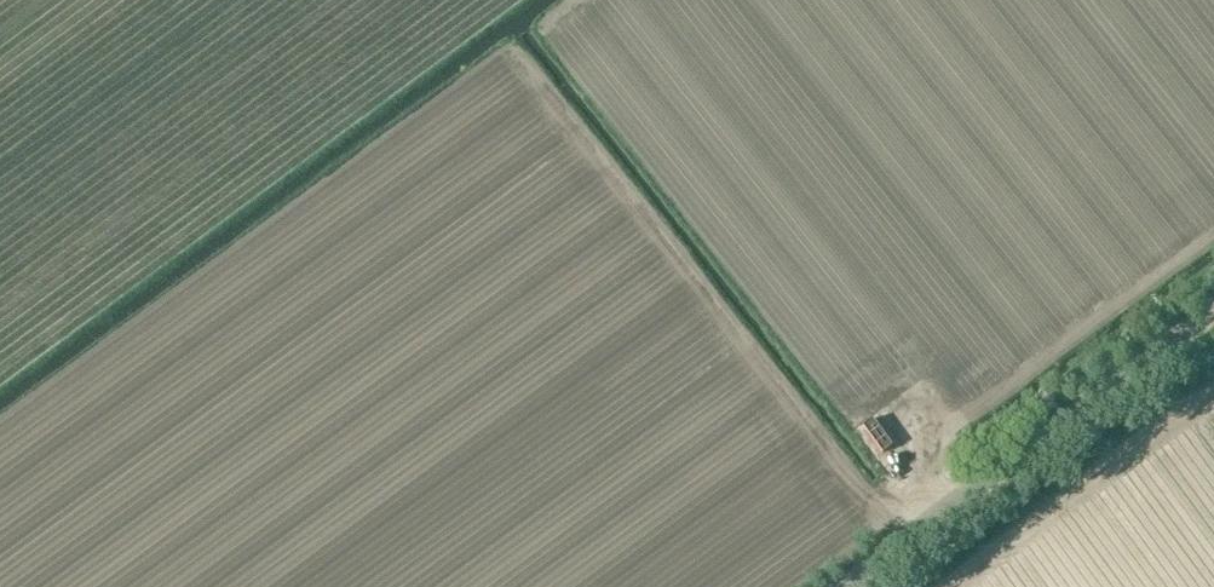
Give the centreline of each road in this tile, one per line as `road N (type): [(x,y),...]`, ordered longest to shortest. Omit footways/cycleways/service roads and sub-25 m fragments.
road 1 (unclassified): [(842,586),(1213,312)]

